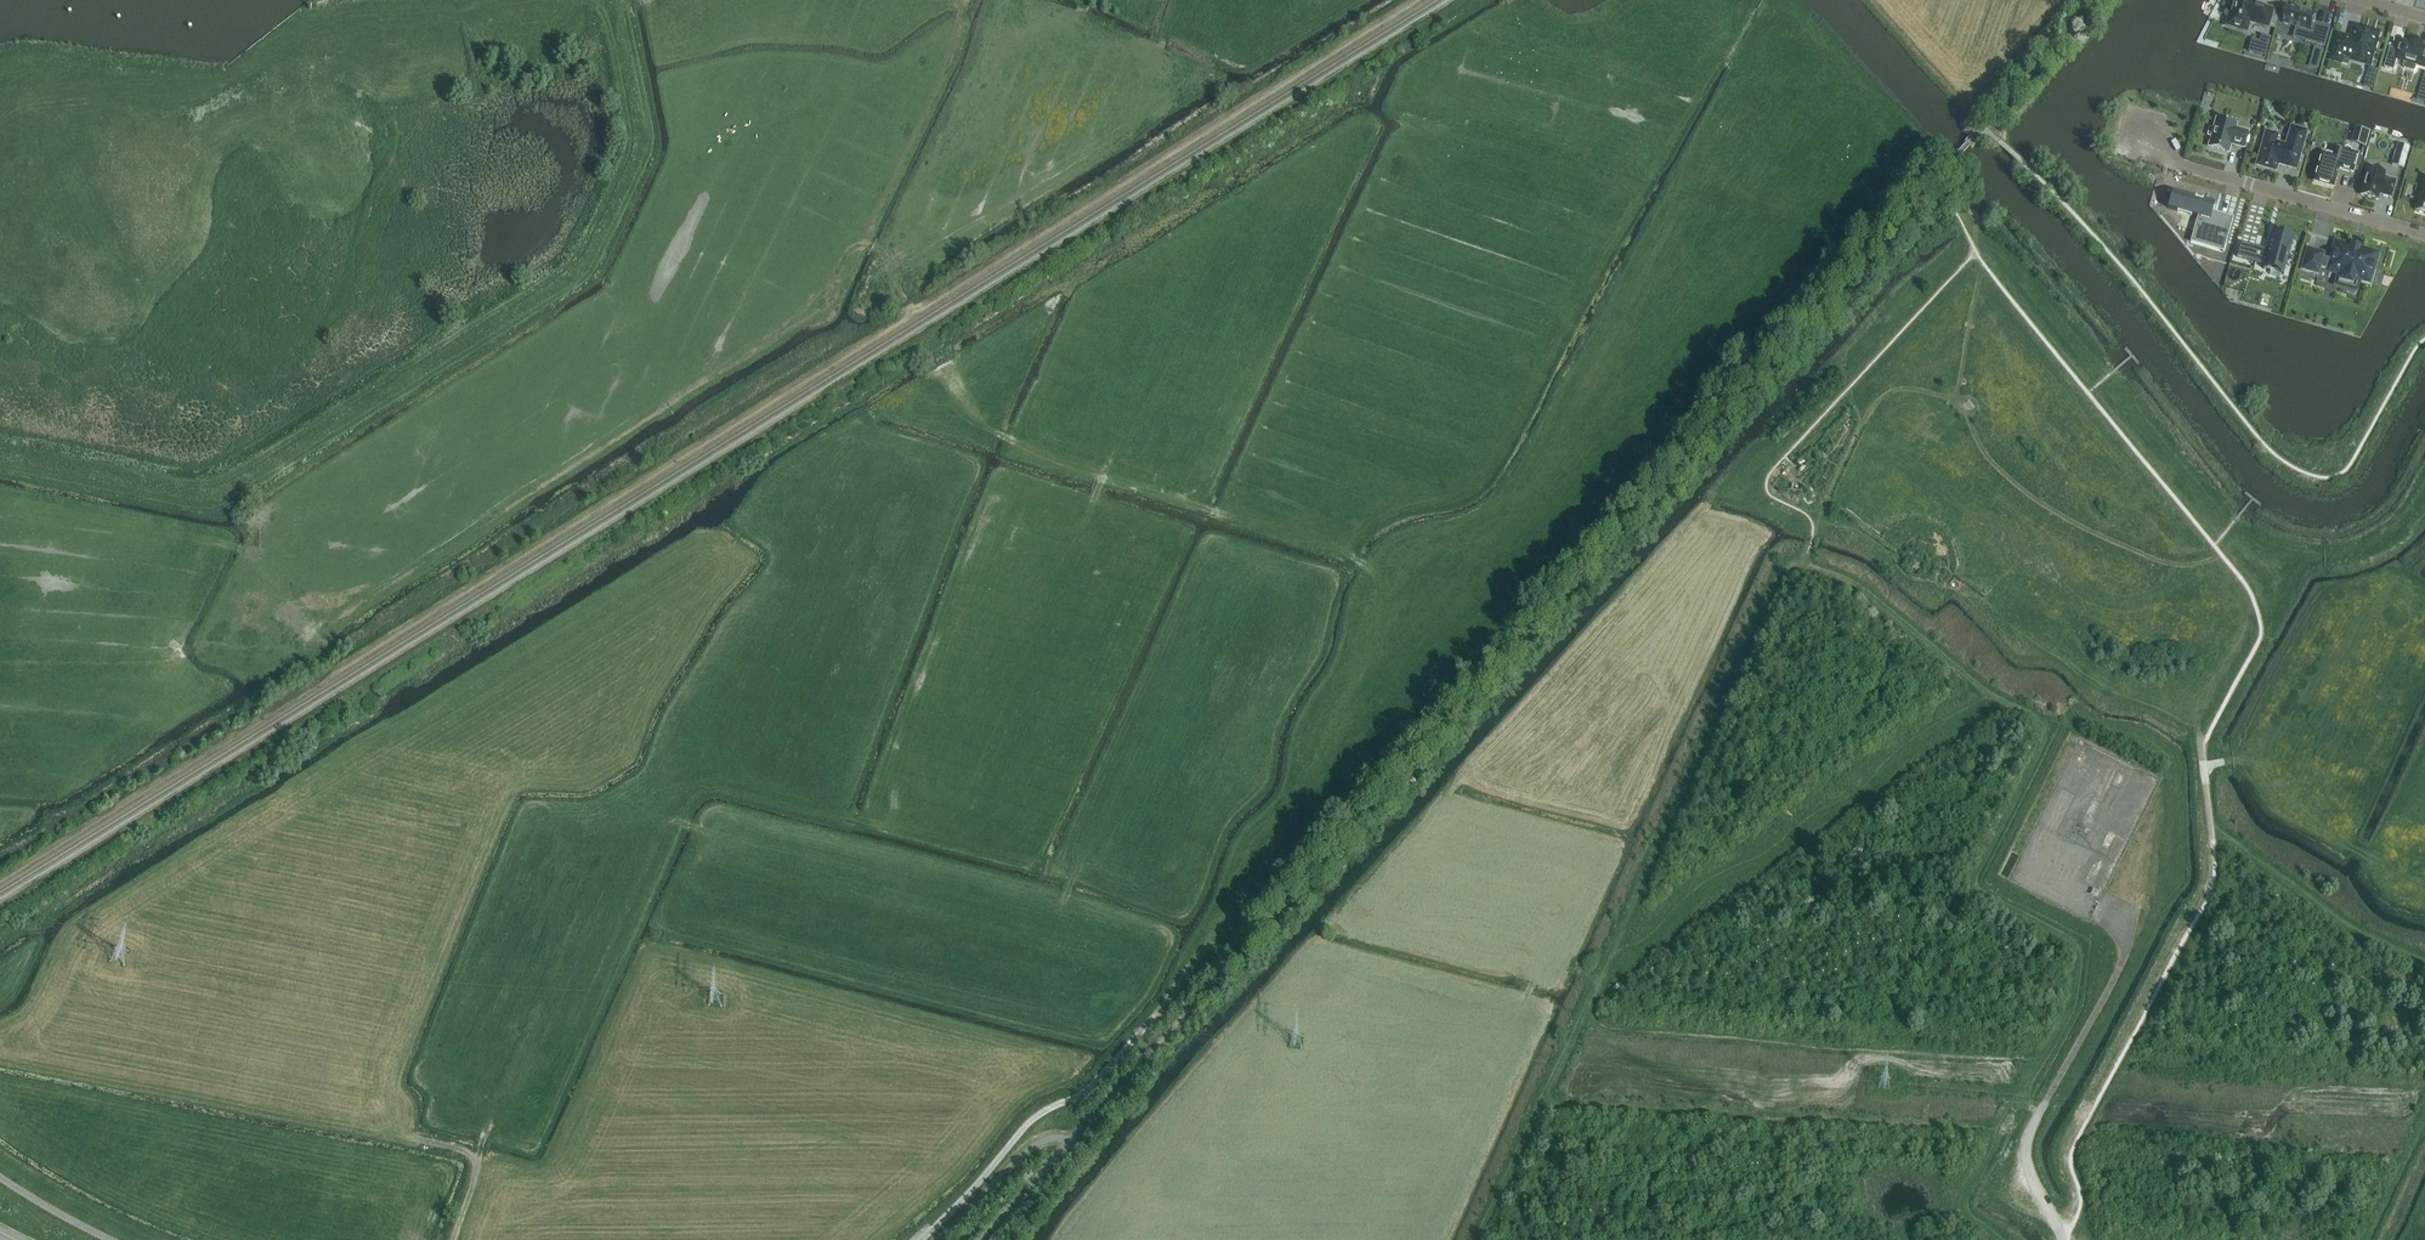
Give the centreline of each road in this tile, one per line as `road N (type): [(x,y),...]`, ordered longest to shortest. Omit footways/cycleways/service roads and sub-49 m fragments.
road 1 (track): [(919,1239),(1033,1118),(1090,1087),(1196,957)]
road 2 (residential): [(2424,233),(2179,163)]
road 3 (track): [(452,1239),(488,1124)]

